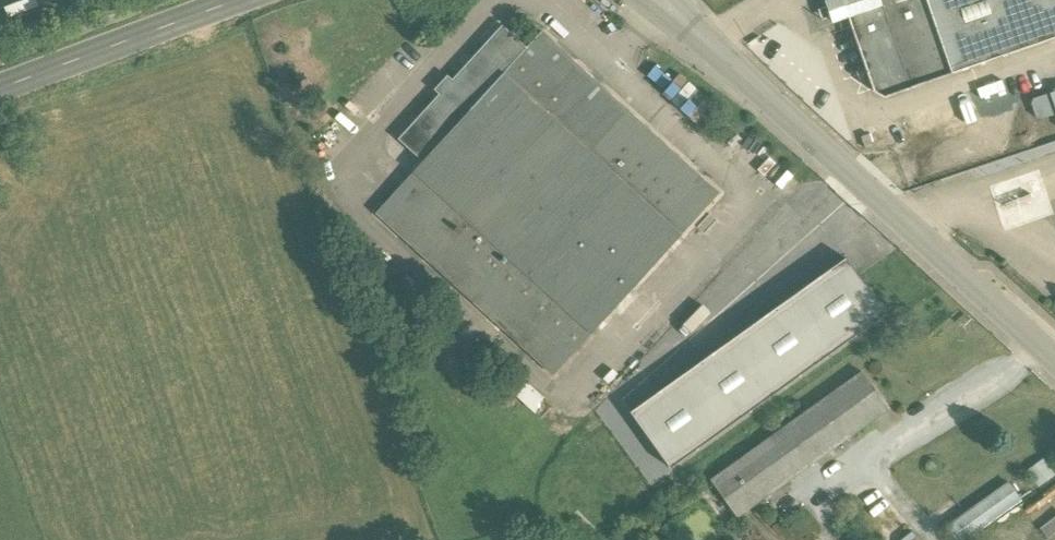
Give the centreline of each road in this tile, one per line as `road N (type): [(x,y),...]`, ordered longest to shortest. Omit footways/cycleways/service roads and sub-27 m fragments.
road 1 (unclassified): [(1054,356),(668,0)]
road 2 (tertiary): [(0,87),(243,0)]

